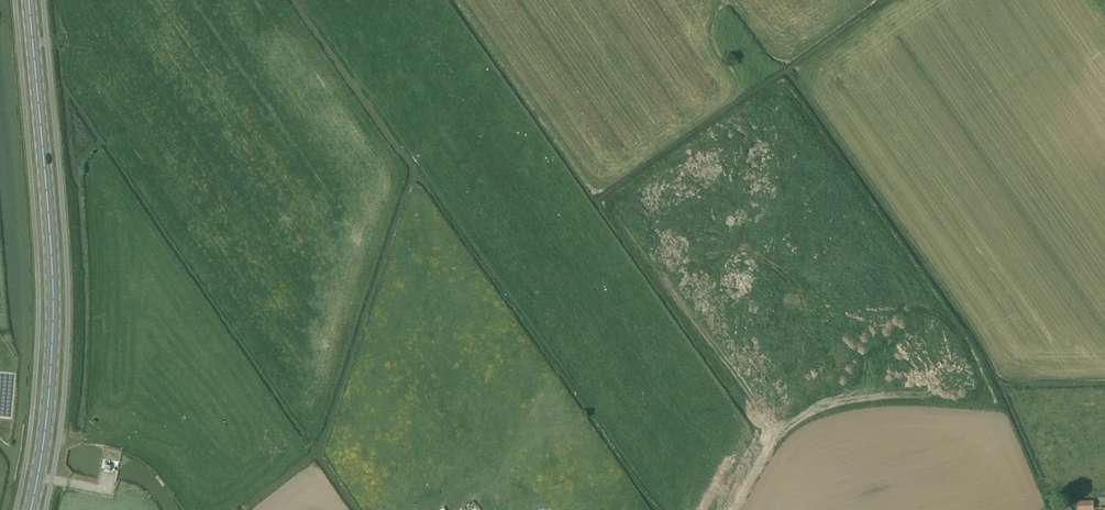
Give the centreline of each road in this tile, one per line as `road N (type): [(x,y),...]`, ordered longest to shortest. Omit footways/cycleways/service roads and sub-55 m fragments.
road 1 (primary): [(32,509),(54,369),(54,267),(30,0)]

